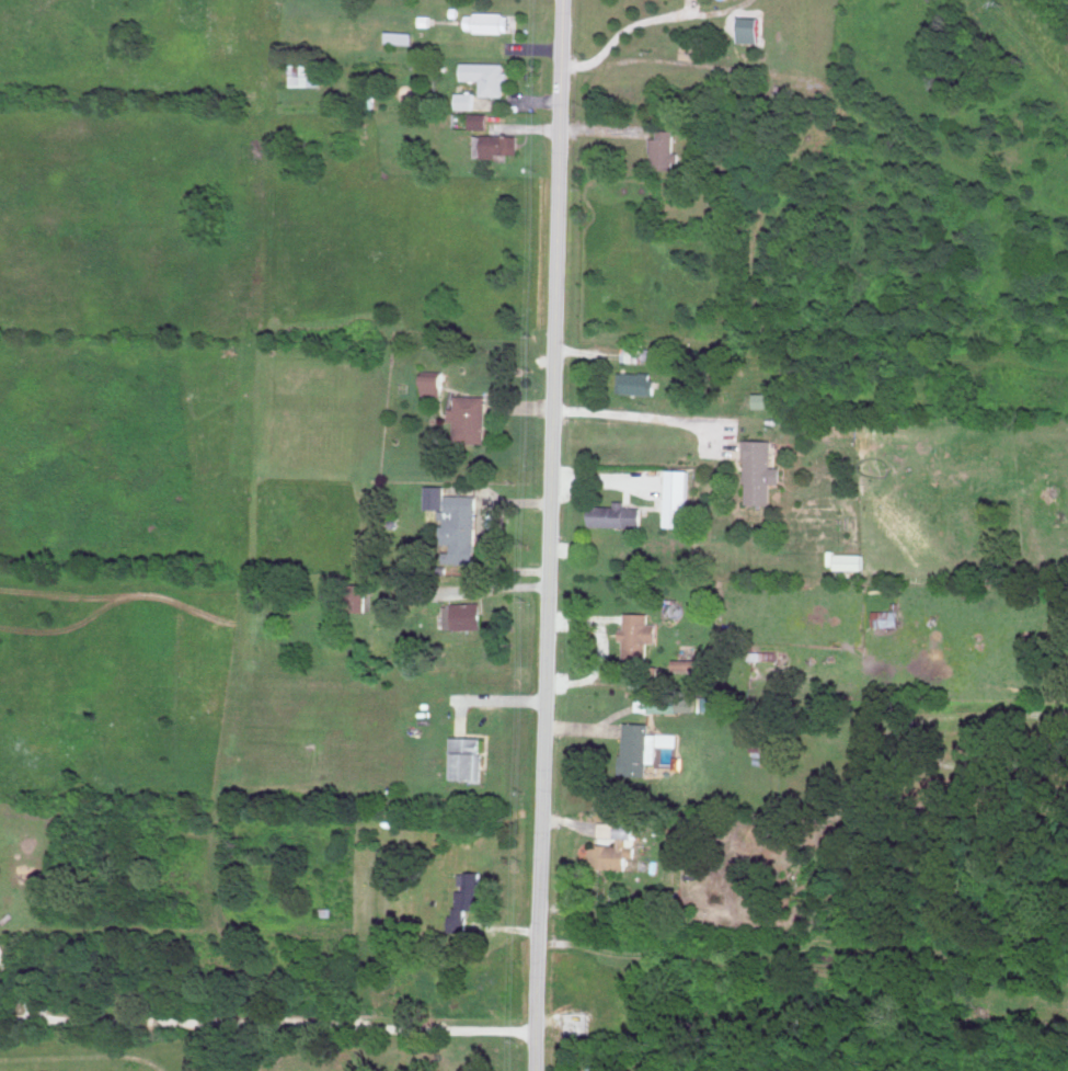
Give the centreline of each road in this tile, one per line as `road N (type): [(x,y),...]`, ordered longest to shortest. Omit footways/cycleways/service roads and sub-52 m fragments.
road 1 (residential): [(565,0),(536,1070)]

